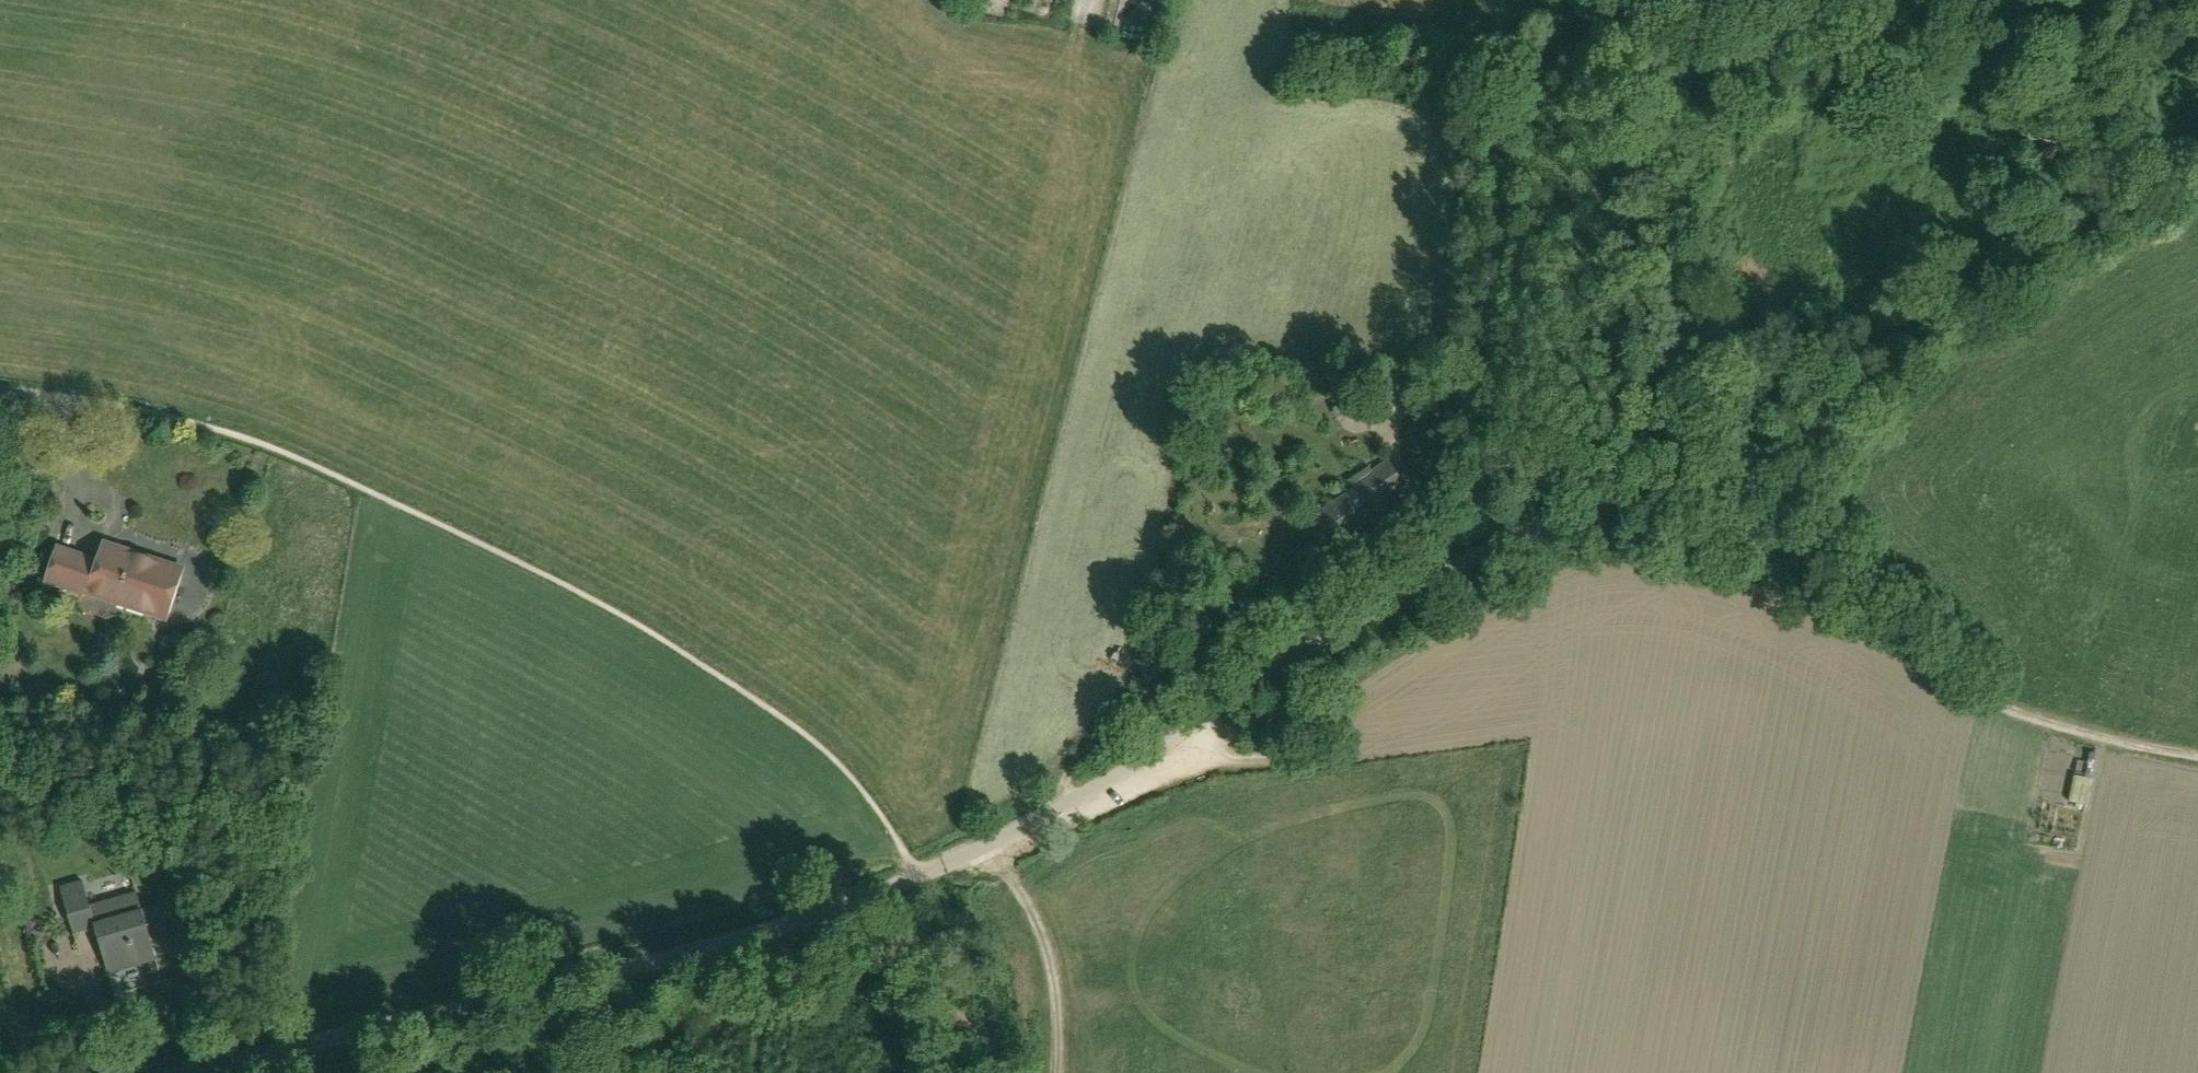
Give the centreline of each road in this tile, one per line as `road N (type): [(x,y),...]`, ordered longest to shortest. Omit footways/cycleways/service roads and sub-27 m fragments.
road 1 (unclassified): [(184,1072),(678,956),(870,896),(978,850),(1099,787),(1463,563),(1551,526),(1712,495),(1748,477),(1964,280),(2071,202),(2197,136)]
road 2 (track): [(1679,503),(1677,330),(1647,142),(1638,27),(1625,0)]

